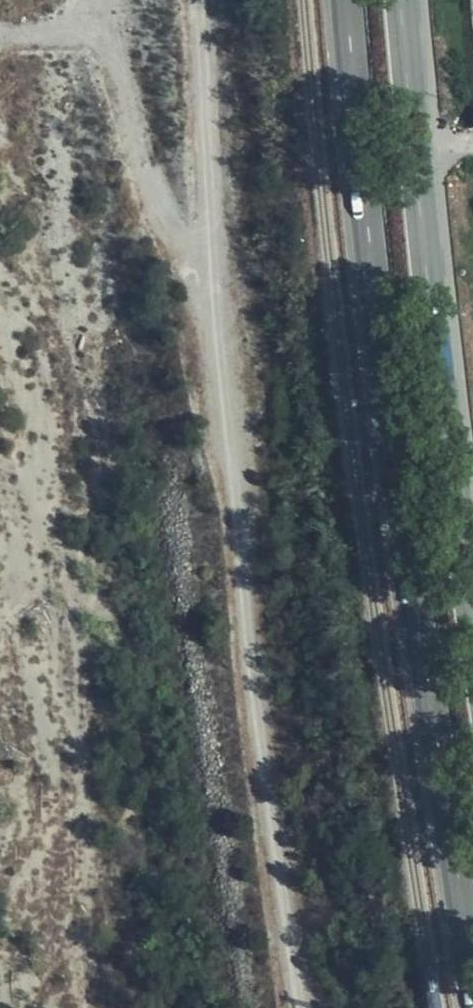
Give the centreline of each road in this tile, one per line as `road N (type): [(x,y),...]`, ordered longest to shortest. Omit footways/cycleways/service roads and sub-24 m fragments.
road 1 (track): [(182,0),(207,298),(307,1007)]
road 2 (primary): [(348,0),(392,433),(472,974)]
road 3 (primary): [(472,602),(404,0)]

